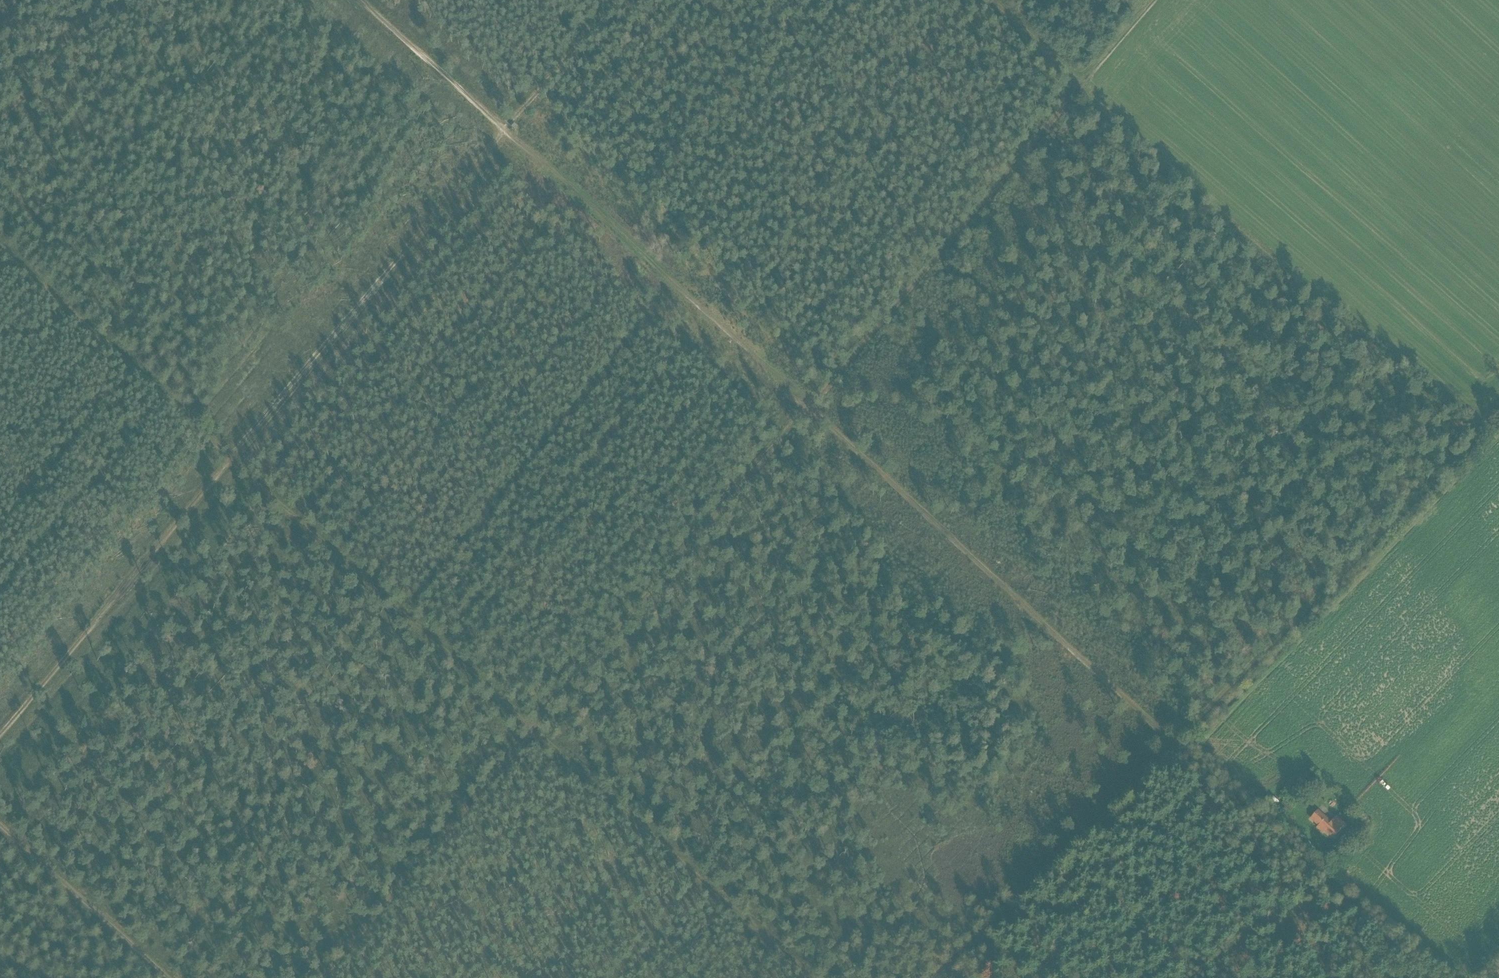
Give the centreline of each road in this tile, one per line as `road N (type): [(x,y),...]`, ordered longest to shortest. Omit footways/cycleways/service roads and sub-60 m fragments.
road 1 (track): [(0,252),(532,730),(804,410),(1177,743)]
road 2 (track): [(982,0),(1475,444),(938,977)]
road 3 (track): [(1152,0),(804,410),(356,0)]
road 4 (track): [(0,736),(615,0)]
road 5 (track): [(808,977),(532,730),(320,977)]
road 6 (track): [(162,977),(0,829)]
road 7 (track): [(102,0),(0,120)]

